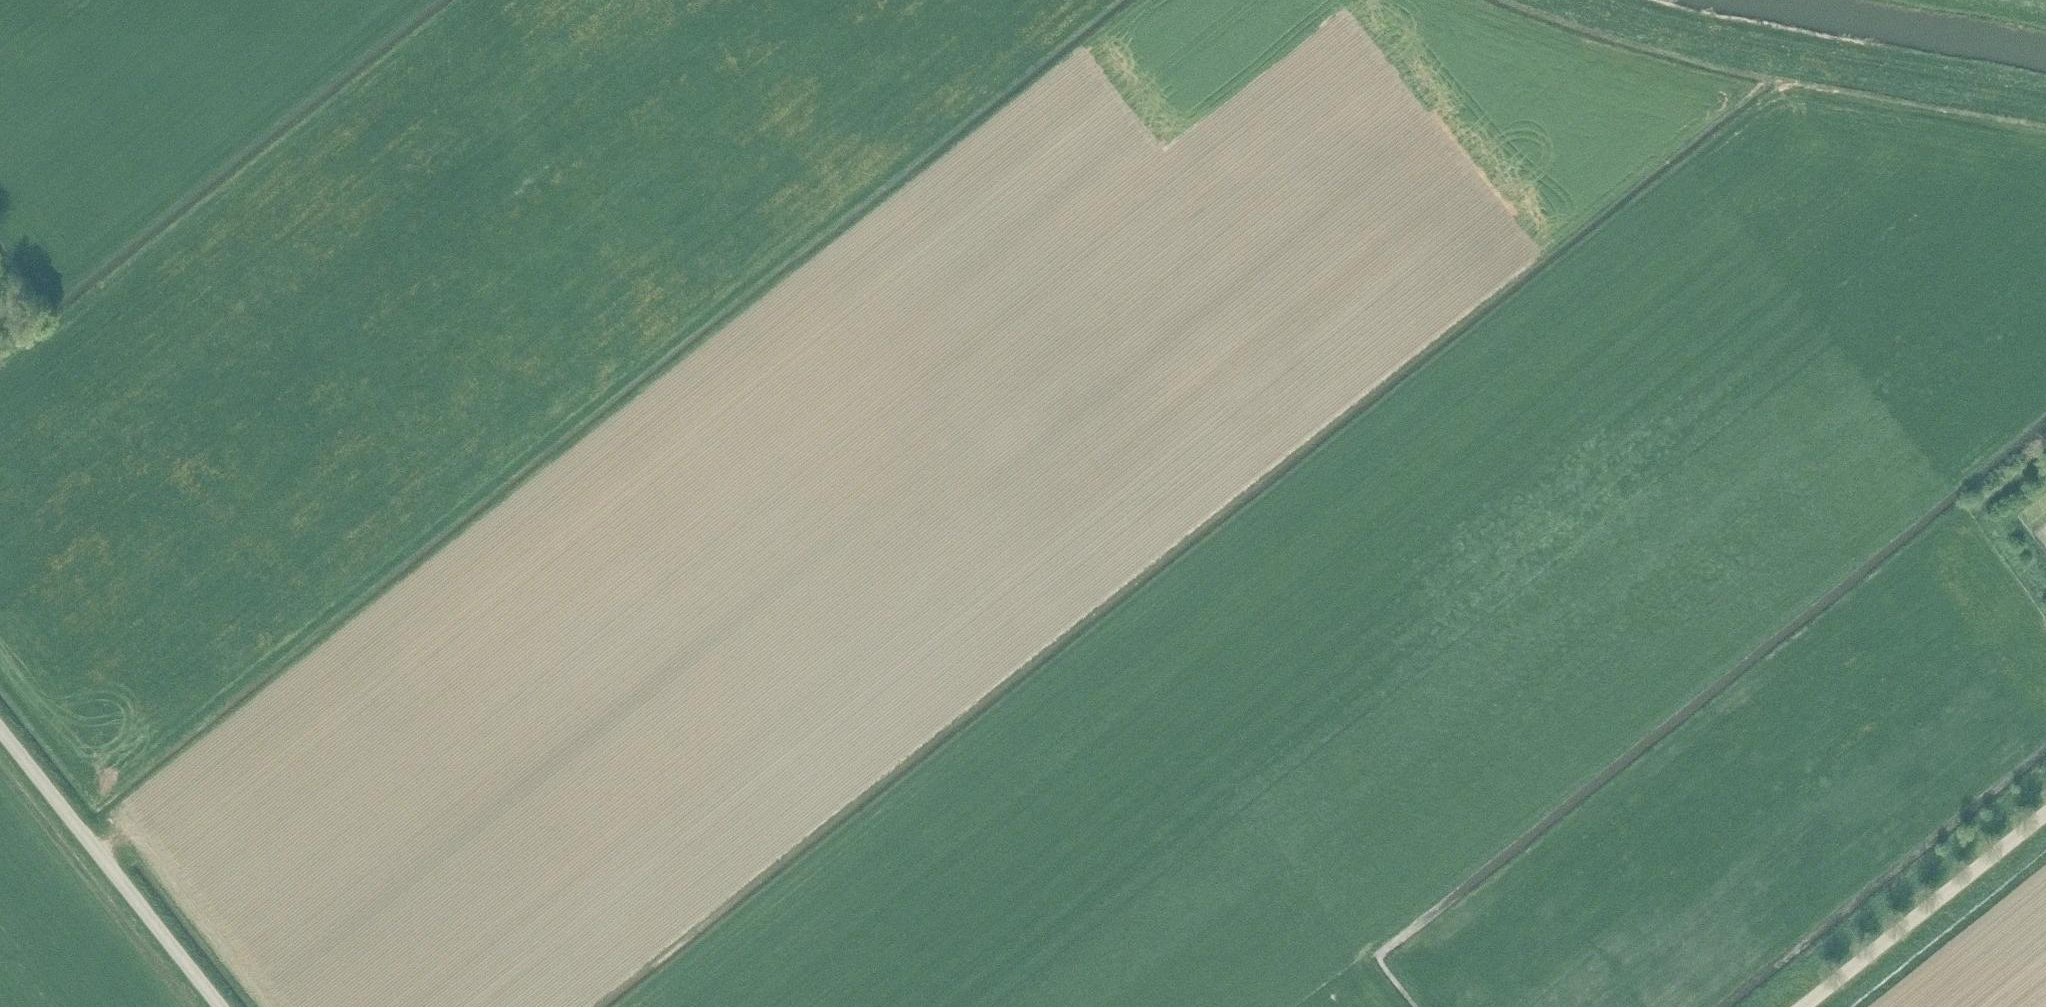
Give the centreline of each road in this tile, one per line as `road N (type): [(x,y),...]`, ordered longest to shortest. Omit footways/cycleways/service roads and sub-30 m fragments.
road 1 (unclassified): [(221,1006),(0,728)]
road 2 (unclassified): [(1806,1006),(2045,815)]

